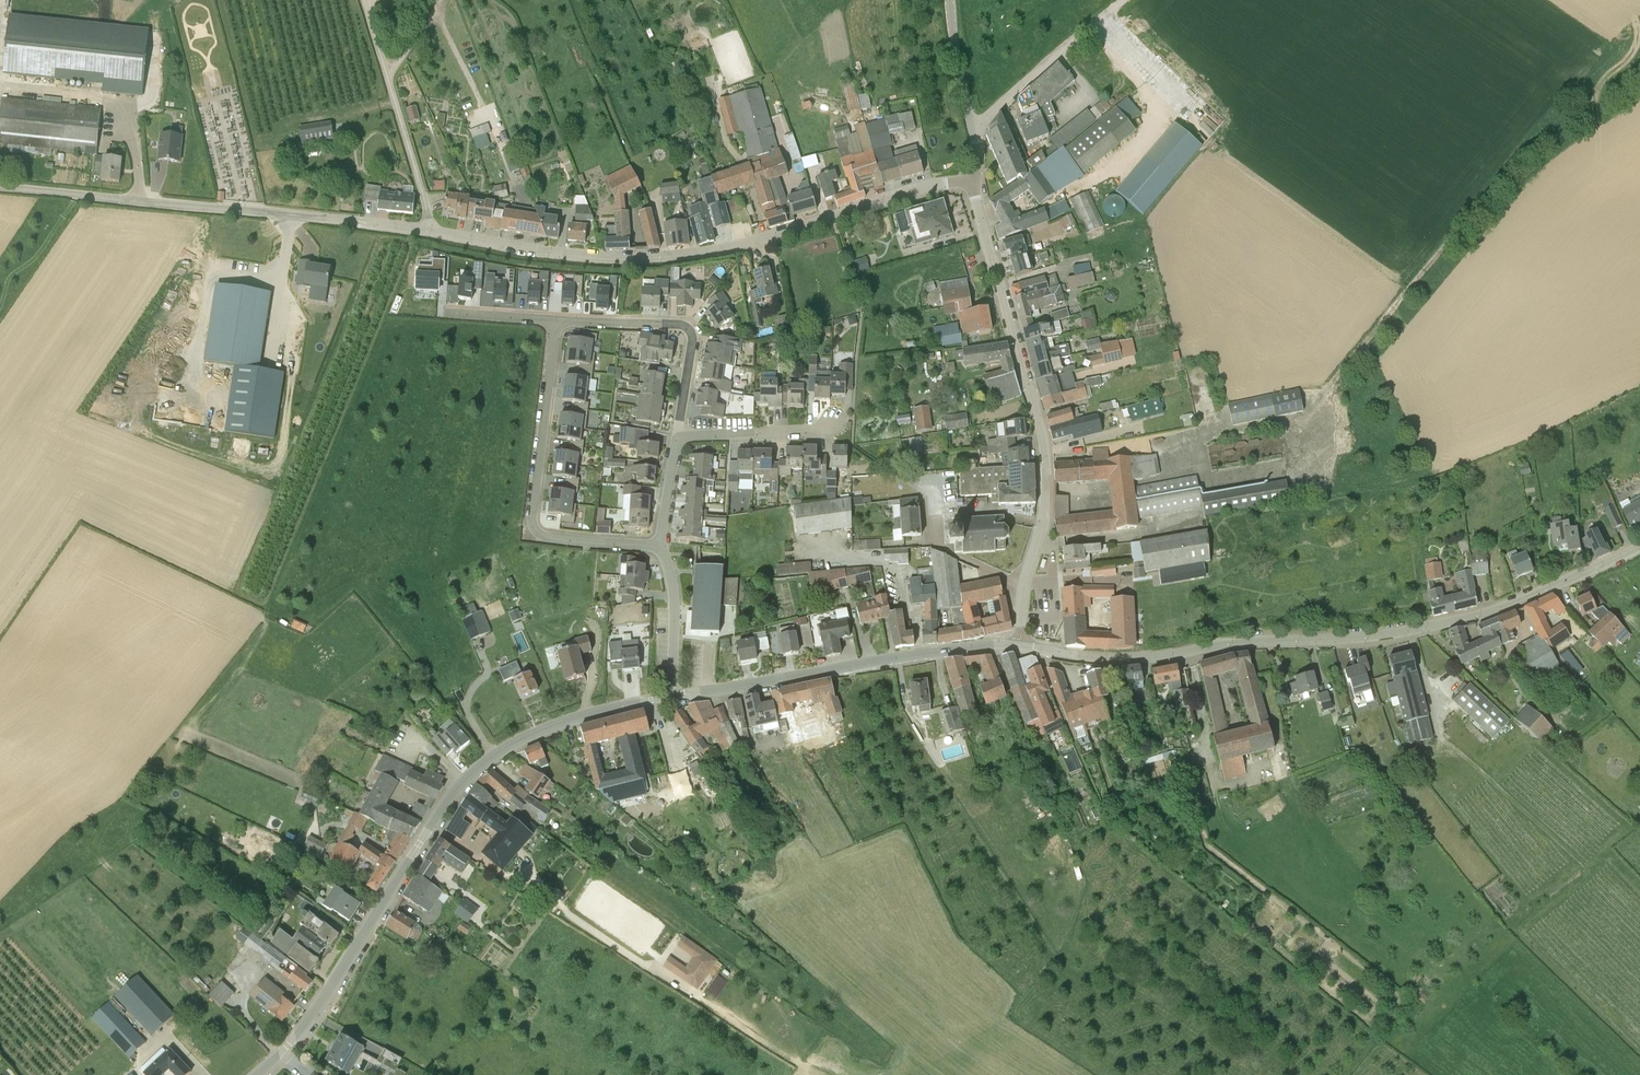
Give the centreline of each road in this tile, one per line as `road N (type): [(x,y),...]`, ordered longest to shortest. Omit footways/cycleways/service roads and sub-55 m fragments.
road 1 (unclassified): [(256,1074),(313,1014),(472,772),(535,733),(672,696)]
road 2 (residential): [(1078,656),(1147,658),(1227,643),(1406,631),(1496,609),(1639,546)]
road 3 (residential): [(432,231),(566,253),(680,254),(974,180)]
road 4 (residential): [(1025,585),(1044,517),(1045,451),(974,180)]
road 5 (unclassified): [(0,187),(353,220)]
road 6 (unclassified): [(672,696),(915,654),(1020,645)]
road 7 (residential): [(557,320),(533,528),(543,539),(659,545)]
road 8 (residential): [(675,437),(689,327),(557,320)]
road 9 (unclassified): [(972,123),(985,121),(1124,0)]
road 10 (residential): [(834,420),(675,437)]
road 11 (residential): [(659,545),(673,592),(672,676)]
road 12 (unclassified): [(972,123),(950,0)]

